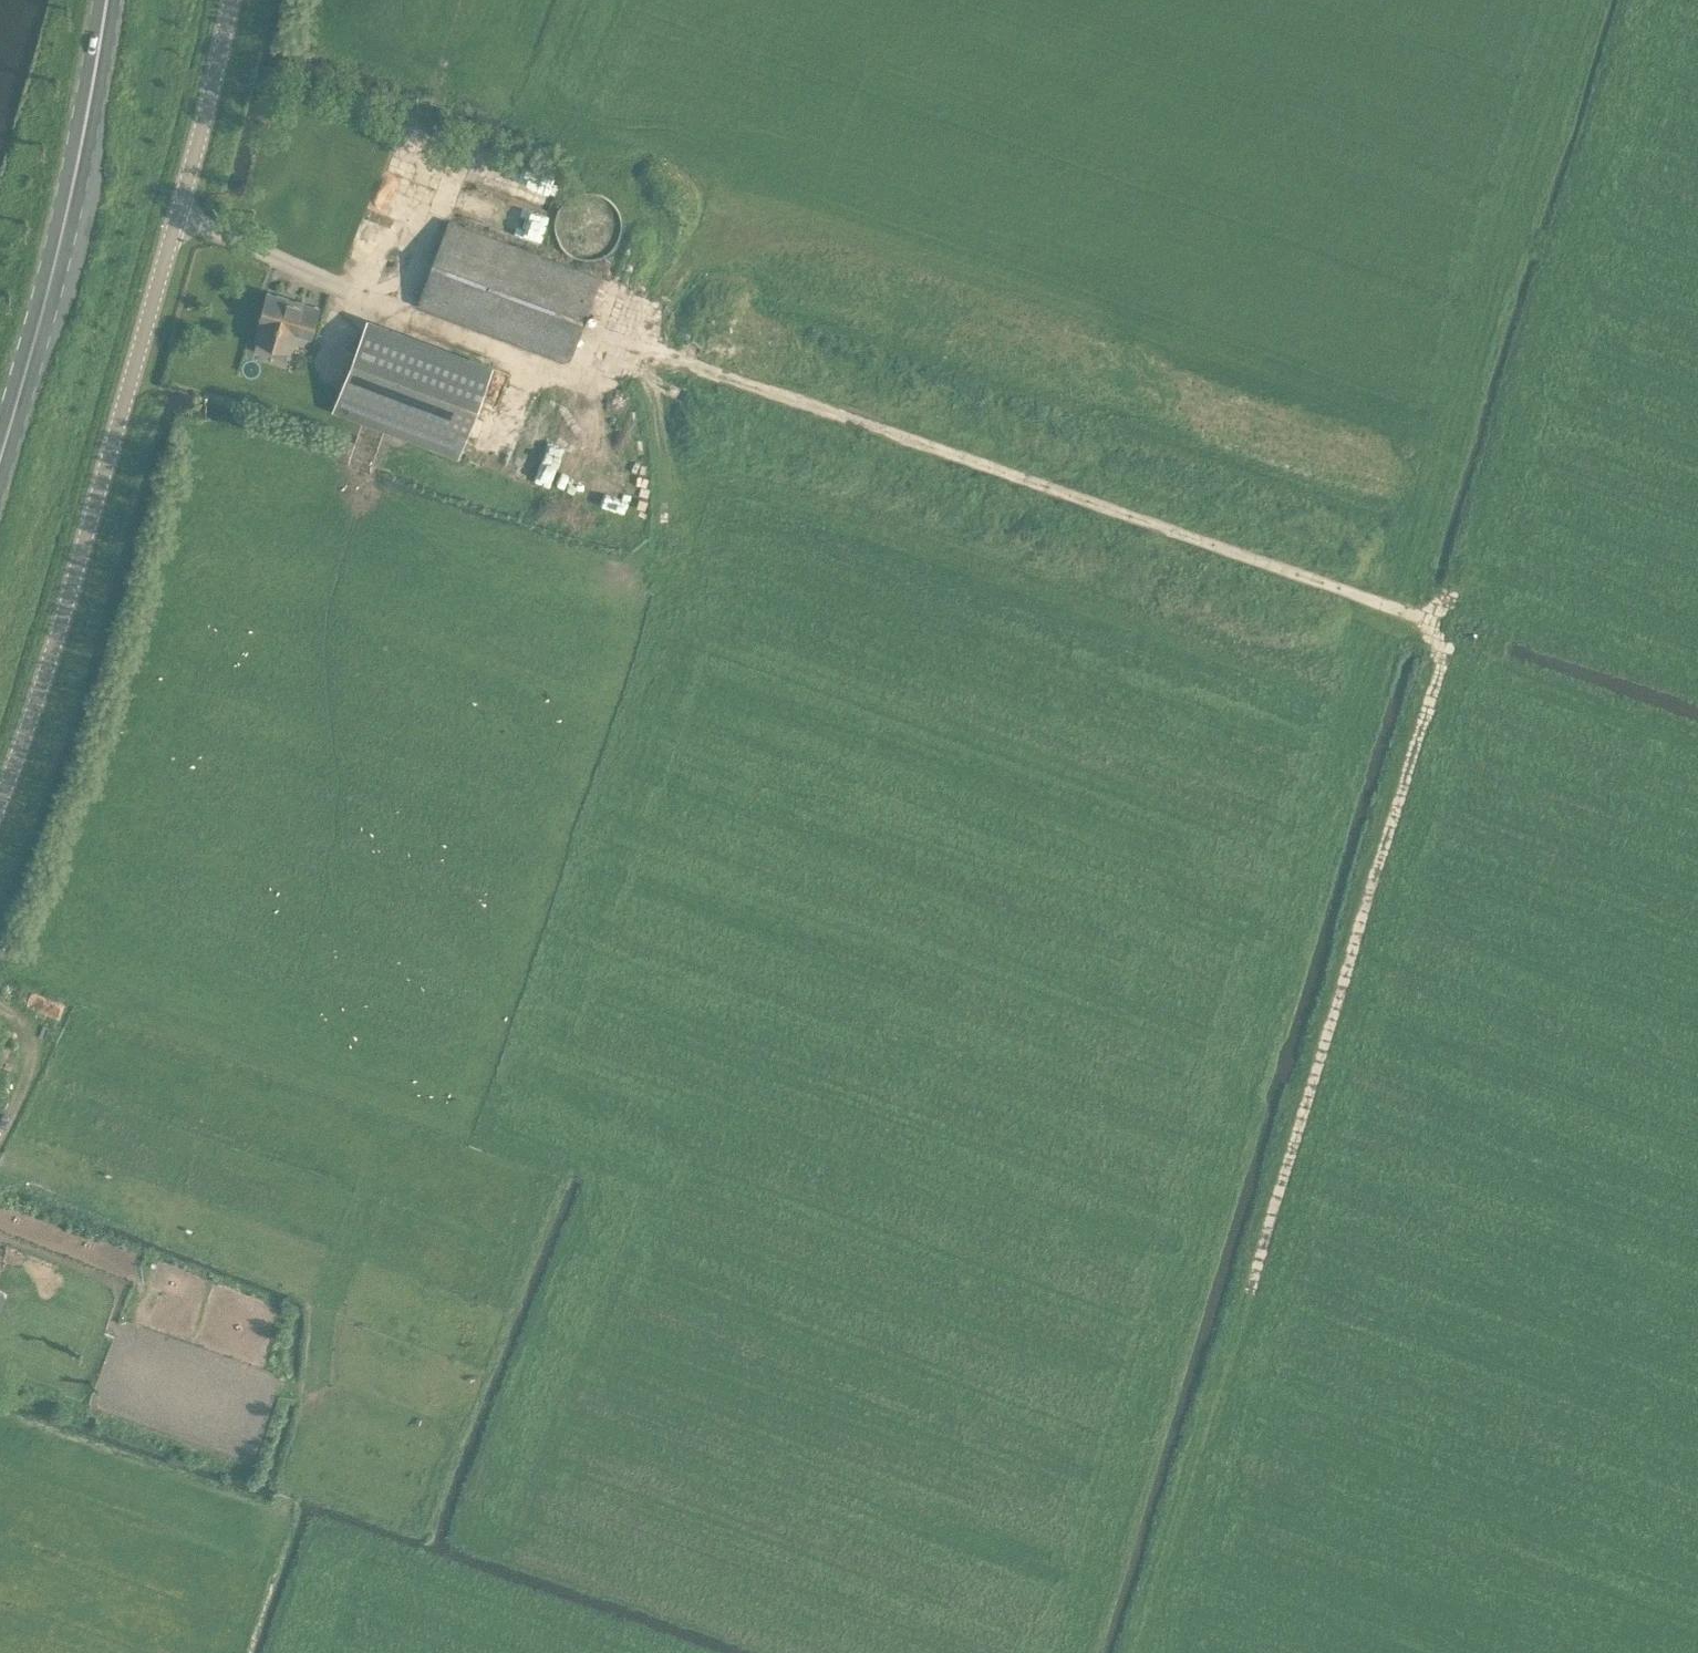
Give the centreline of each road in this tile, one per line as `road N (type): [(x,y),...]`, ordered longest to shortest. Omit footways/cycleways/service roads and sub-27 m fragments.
road 1 (track): [(358,292),(572,380),(612,347),(1409,605),(1438,637),(1444,660),(1136,1652)]
road 2 (unclassified): [(0,796),(52,649),(230,0)]
road 3 (primary): [(0,454),(62,230),(108,0)]

